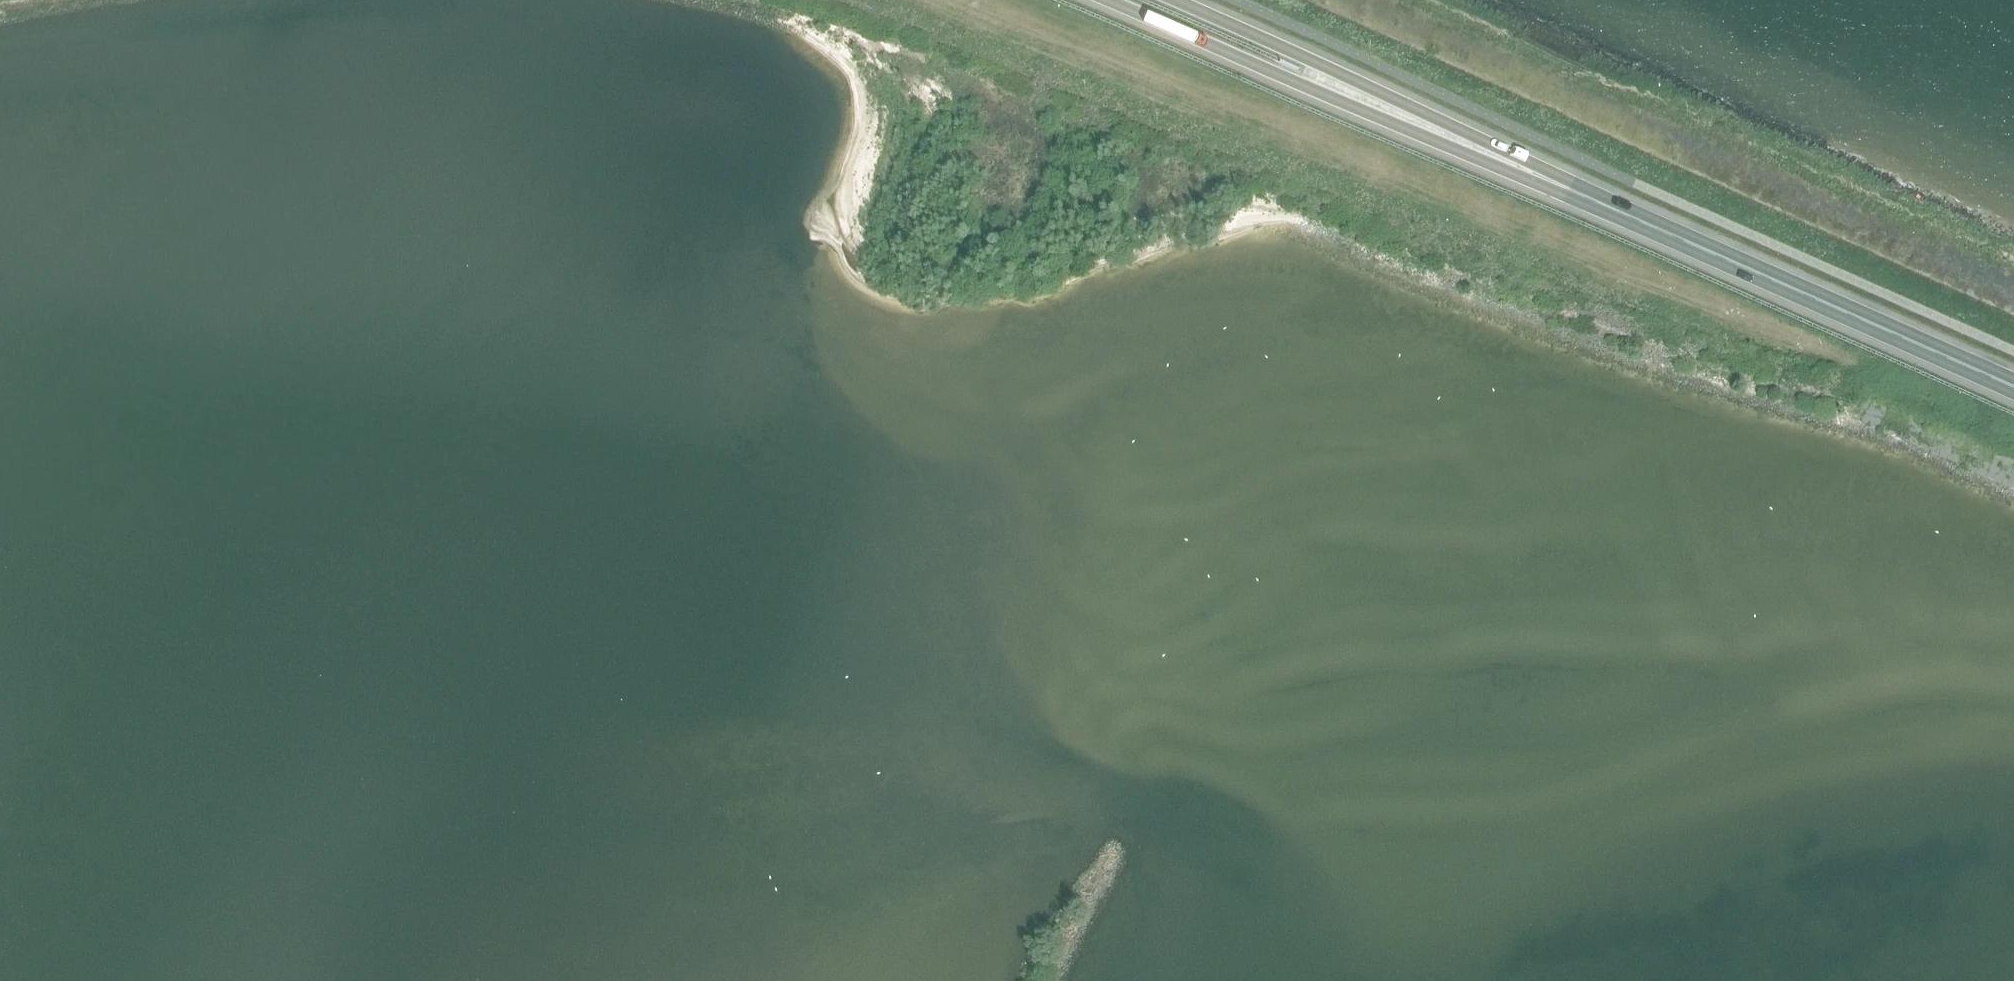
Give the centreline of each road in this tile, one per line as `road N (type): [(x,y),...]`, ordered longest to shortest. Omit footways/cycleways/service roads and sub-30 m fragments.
road 1 (trunk): [(2013,387),(1442,131)]
road 2 (trunk): [(1101,0),(1295,84),(1442,131)]
road 3 (trunk): [(1442,131),(1309,59),(1171,0)]

